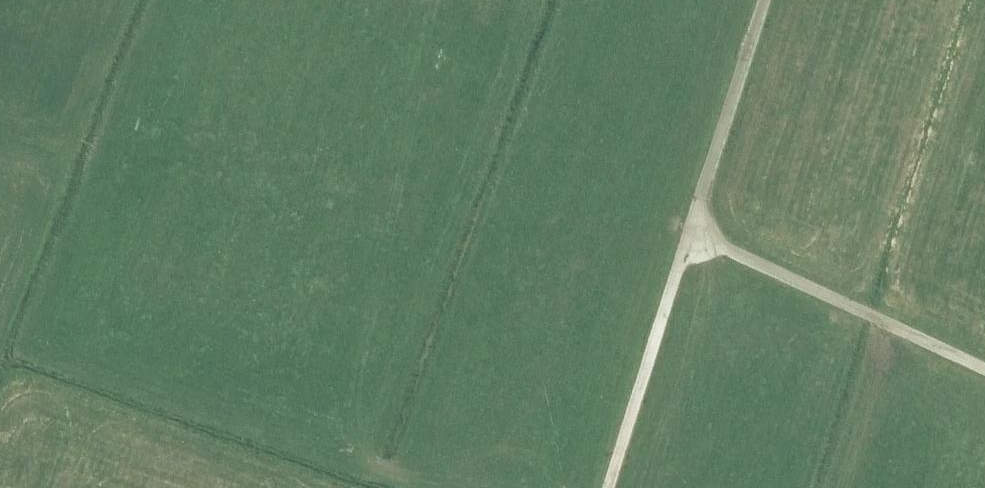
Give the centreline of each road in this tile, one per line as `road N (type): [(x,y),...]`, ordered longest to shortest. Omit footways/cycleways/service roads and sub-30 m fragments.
road 1 (track): [(608,487),(769,0)]
road 2 (track): [(688,237),(984,369)]

